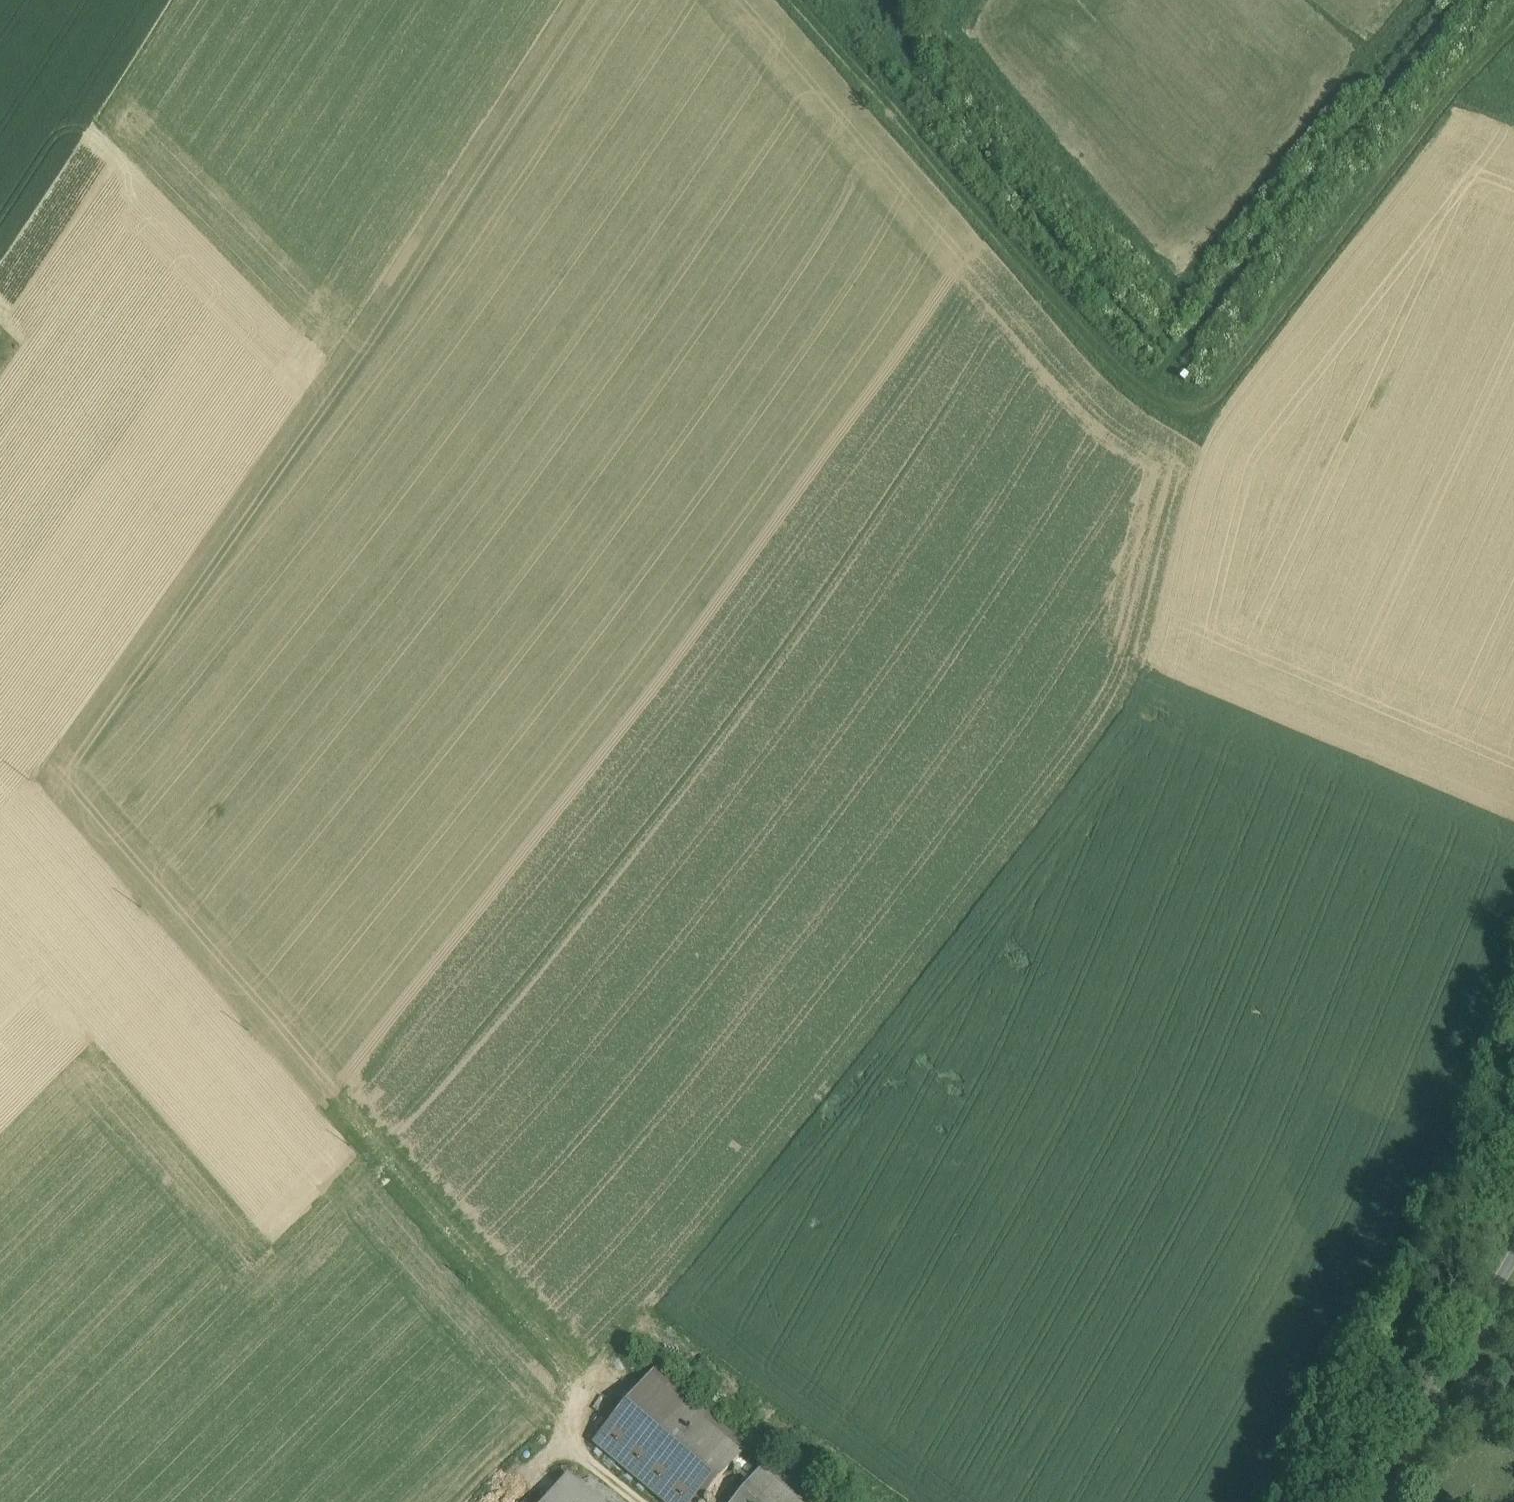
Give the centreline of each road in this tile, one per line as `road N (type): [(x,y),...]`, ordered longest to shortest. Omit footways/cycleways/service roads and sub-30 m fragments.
road 1 (unclassified): [(1513,1259),(1367,1501)]

